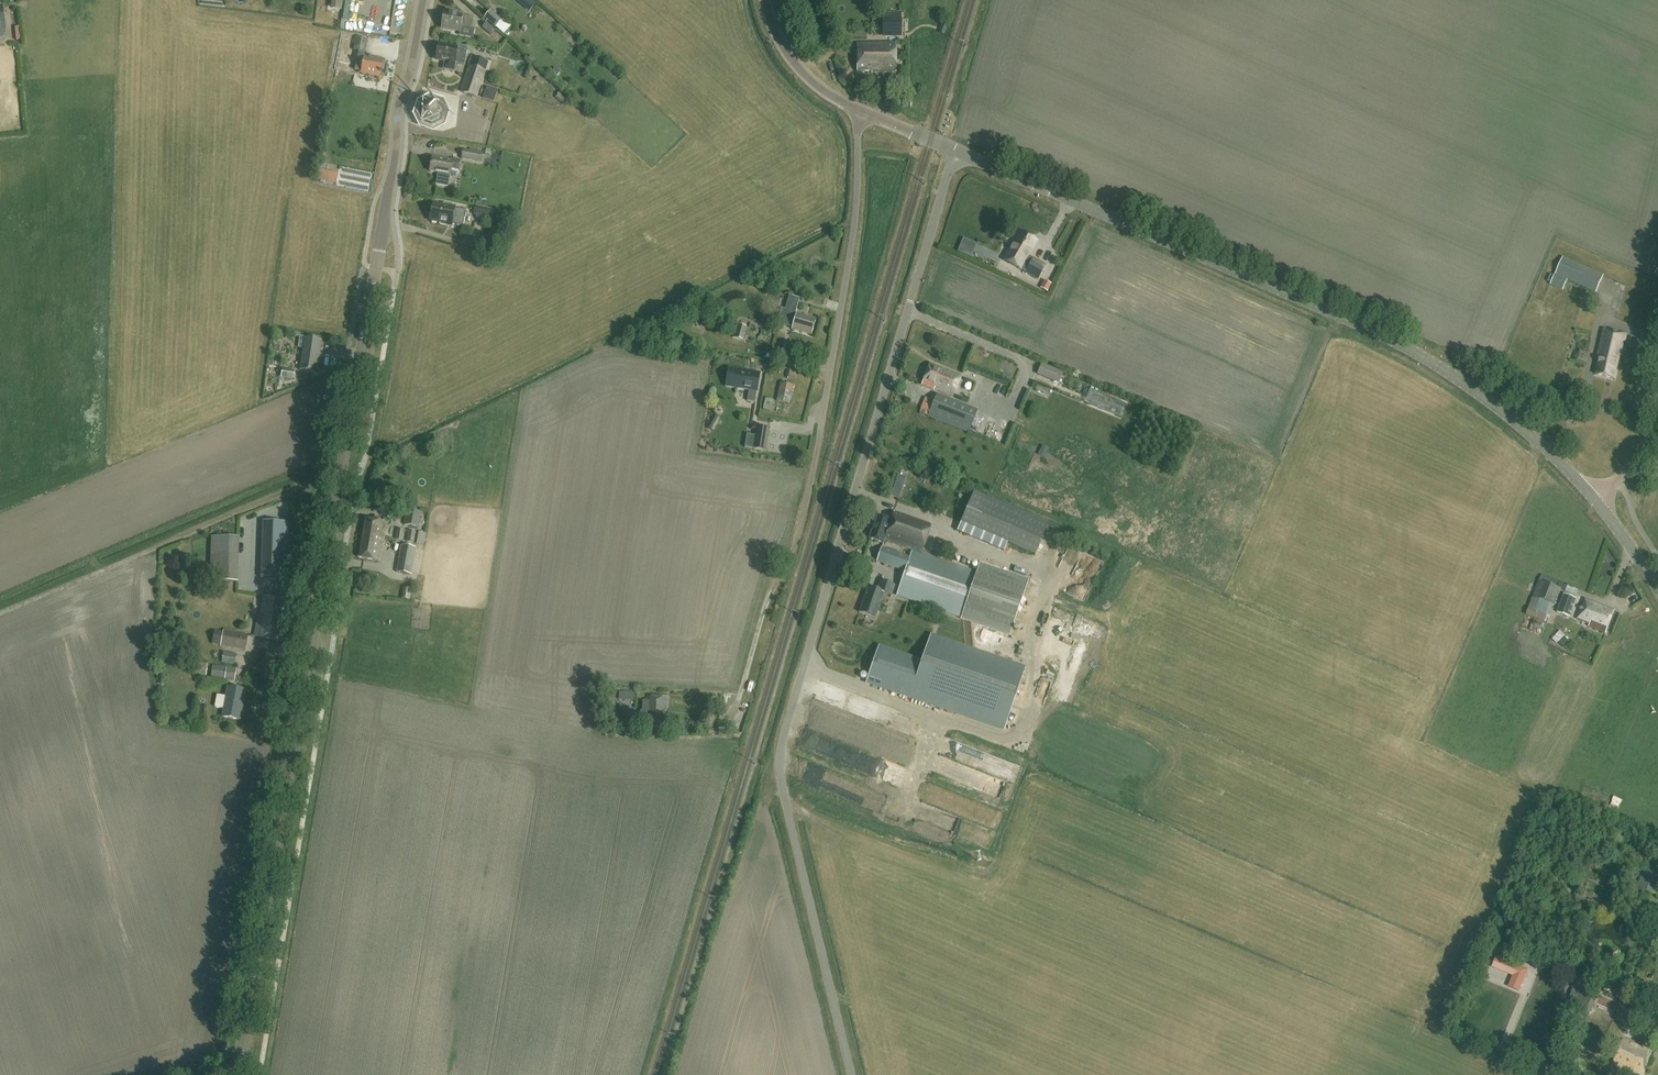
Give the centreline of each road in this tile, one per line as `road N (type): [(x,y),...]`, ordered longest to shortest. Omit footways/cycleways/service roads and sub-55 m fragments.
road 1 (secondary): [(238,1074),(395,158),(397,108),(422,0)]
road 2 (unclassified): [(852,1074),(781,783),(780,751),(956,151)]
road 3 (tertiary): [(1599,503),(1516,421),(1414,348),(956,151)]
road 4 (track): [(0,615),(326,475),(340,477)]
road 5 (residential): [(822,426),(855,226),(860,110)]
road 6 (track): [(741,698),(767,598),(792,555),(822,426)]
road 7 (tertiary): [(860,110),(788,55),(767,0)]

